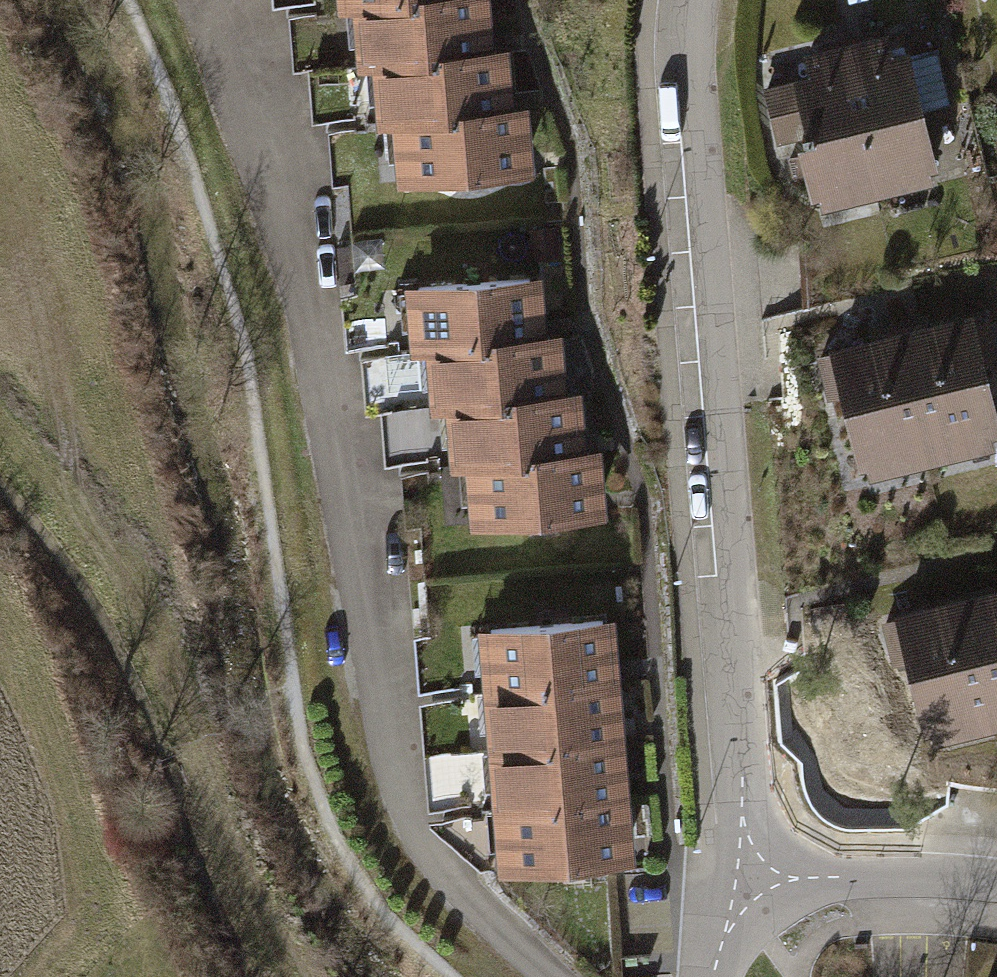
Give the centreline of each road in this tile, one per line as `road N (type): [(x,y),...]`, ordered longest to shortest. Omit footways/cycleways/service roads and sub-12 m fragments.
road 1 (residential): [(742,871),(737,576),(694,0)]
road 2 (track): [(292,976),(228,845),(132,565)]
road 3 (residential): [(996,884),(742,871)]

